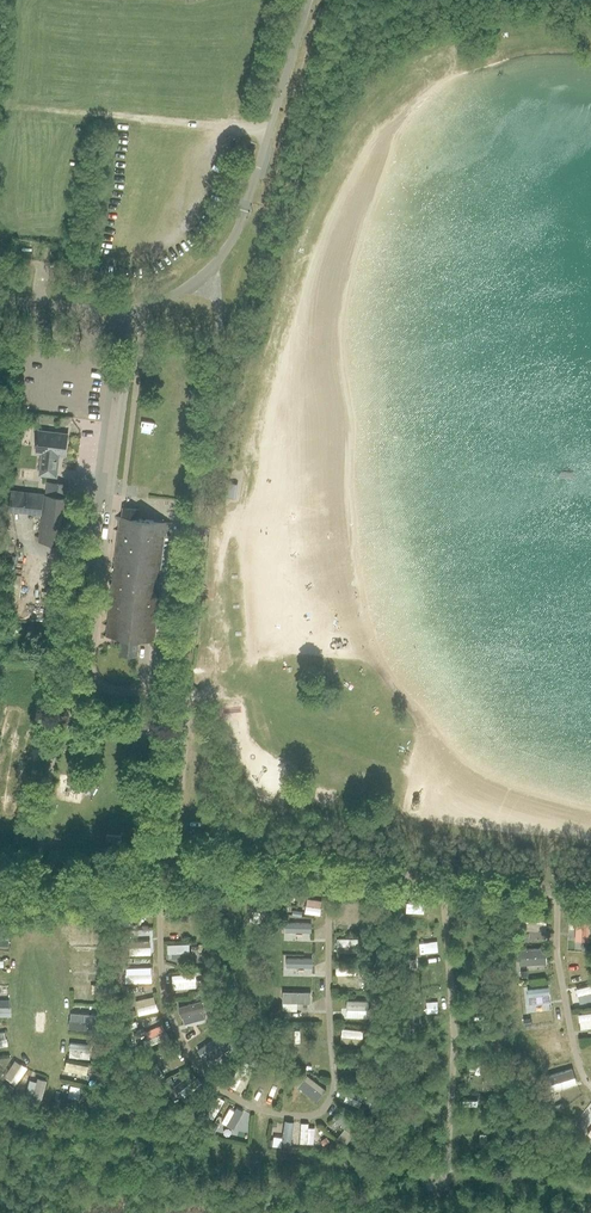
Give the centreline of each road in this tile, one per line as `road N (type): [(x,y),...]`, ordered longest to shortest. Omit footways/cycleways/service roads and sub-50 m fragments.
road 1 (track): [(590,1185),(308,1159),(0,1116)]
road 2 (track): [(181,700),(214,696),(260,704),(335,764),(363,774),(405,771),(470,802),(590,830)]

